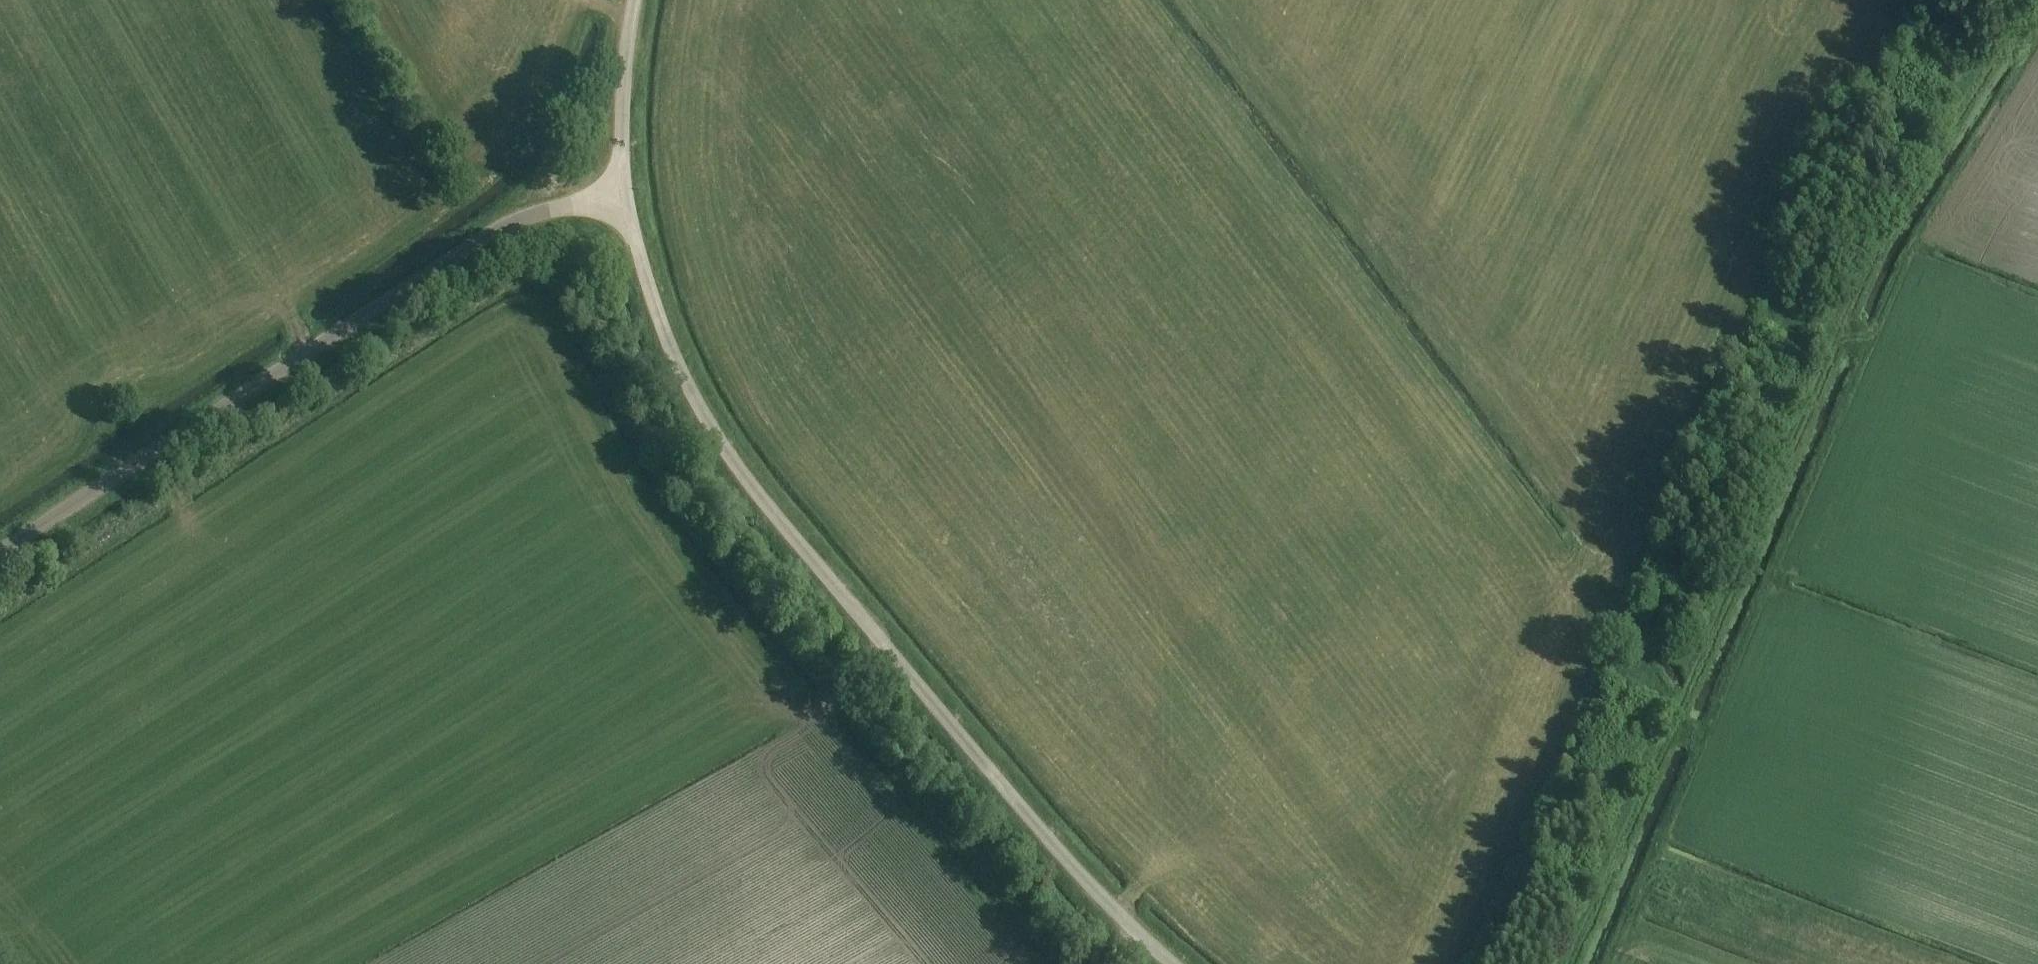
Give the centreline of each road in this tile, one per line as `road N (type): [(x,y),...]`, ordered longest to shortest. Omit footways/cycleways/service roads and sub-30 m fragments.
road 1 (unclassified): [(1175,963),(1053,844),(739,471),(688,387),(659,317),(626,198)]
road 2 (unclassified): [(0,551),(484,238),(540,215),(626,198)]
road 3 (unclassified): [(626,198),(623,77),(635,0)]

